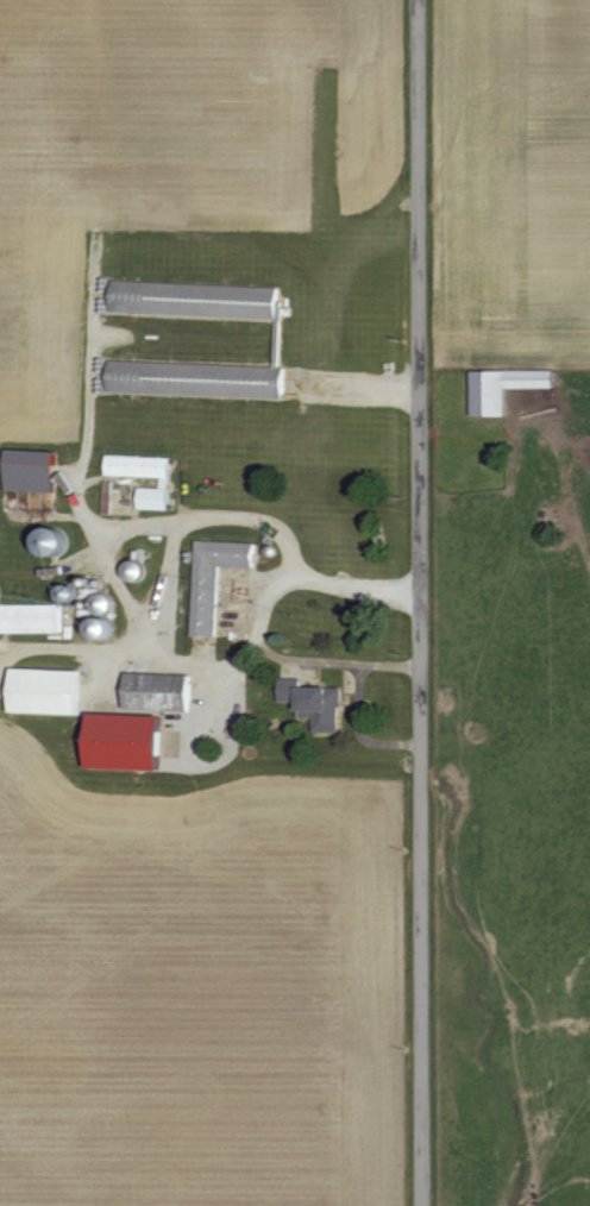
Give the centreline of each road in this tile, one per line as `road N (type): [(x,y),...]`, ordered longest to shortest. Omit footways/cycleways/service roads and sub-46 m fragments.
road 1 (residential): [(413,1205),(410,0)]

